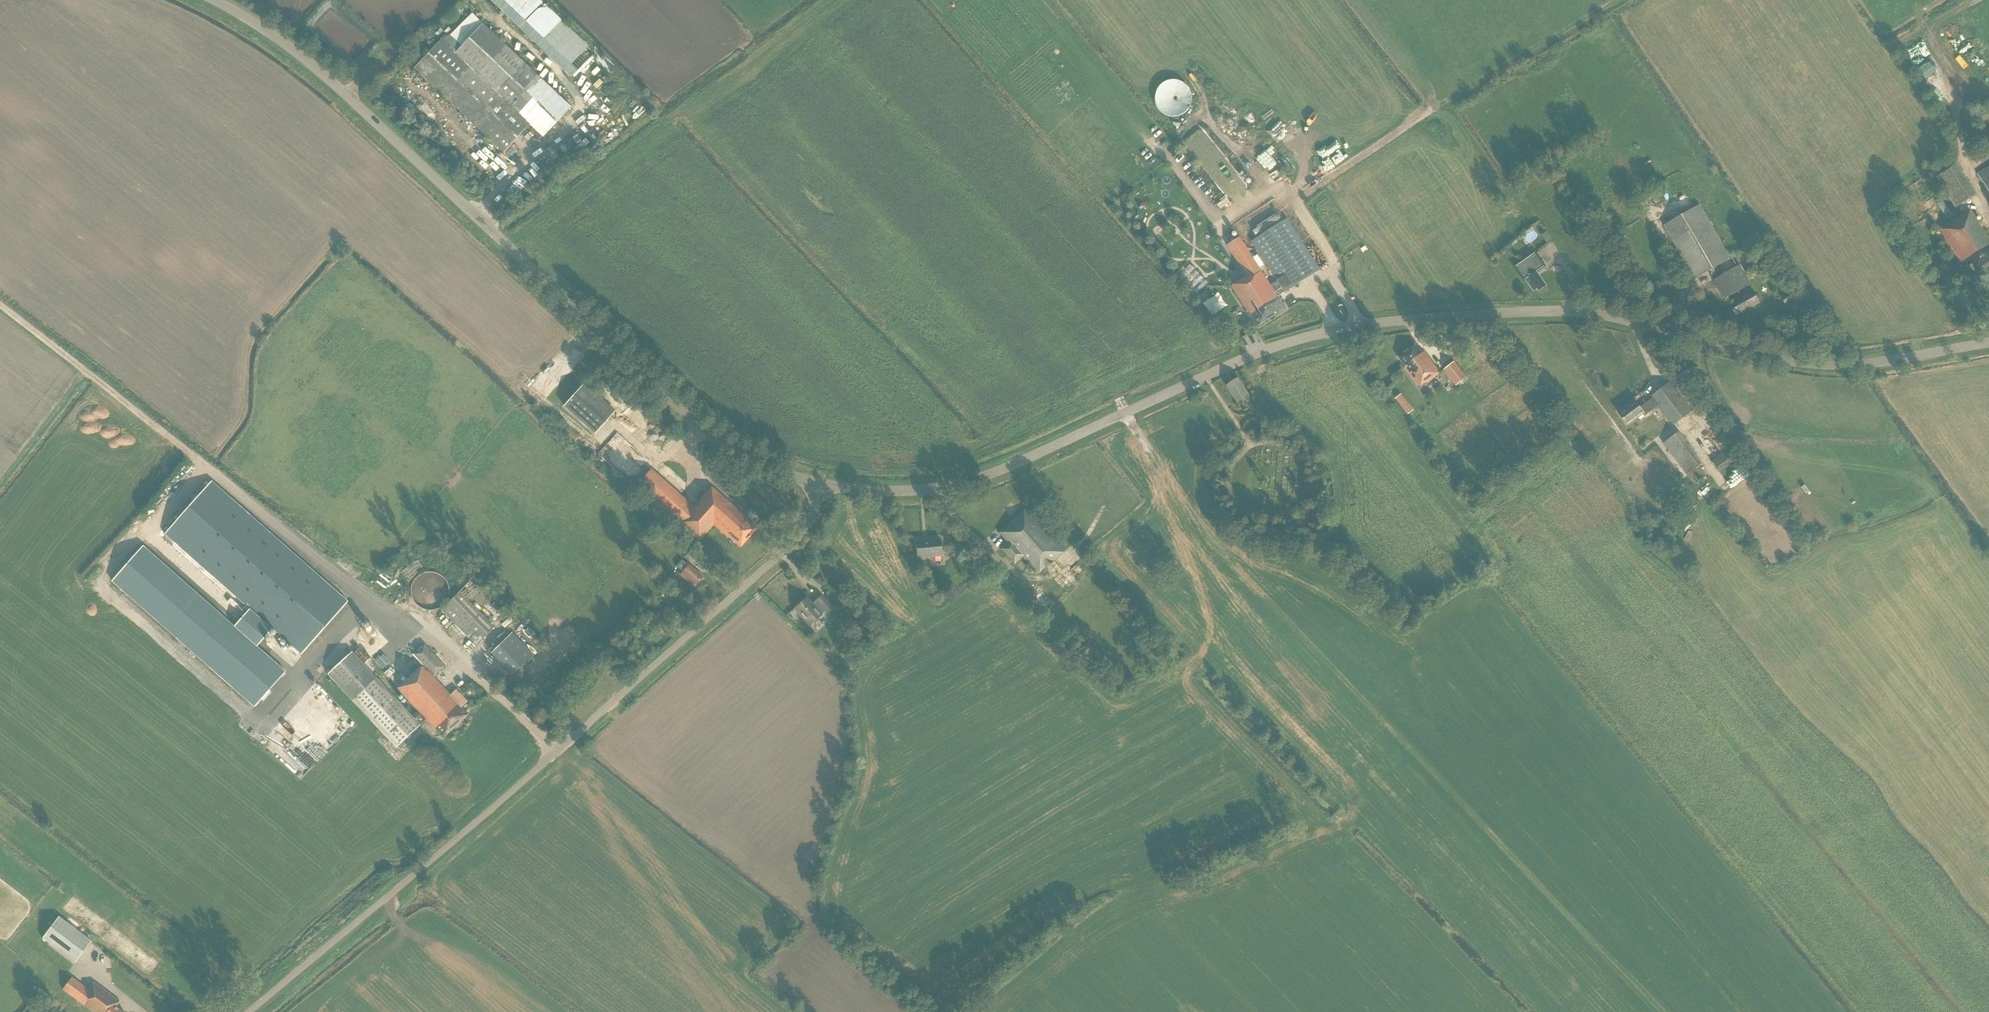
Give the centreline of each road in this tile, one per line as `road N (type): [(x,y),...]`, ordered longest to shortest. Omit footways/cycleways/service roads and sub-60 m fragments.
road 1 (tertiary): [(820,485),(877,492),(956,486),(1016,467),(1280,345),(1381,322),(1566,312),(1825,367),(1988,343)]
road 2 (tertiary): [(820,485),(712,437),(576,319),(341,91),(209,0)]
road 3 (unclassified): [(251,1011),(478,823),(780,554),(805,529),(820,485)]
road 4 (track): [(1427,113),(1295,199)]

